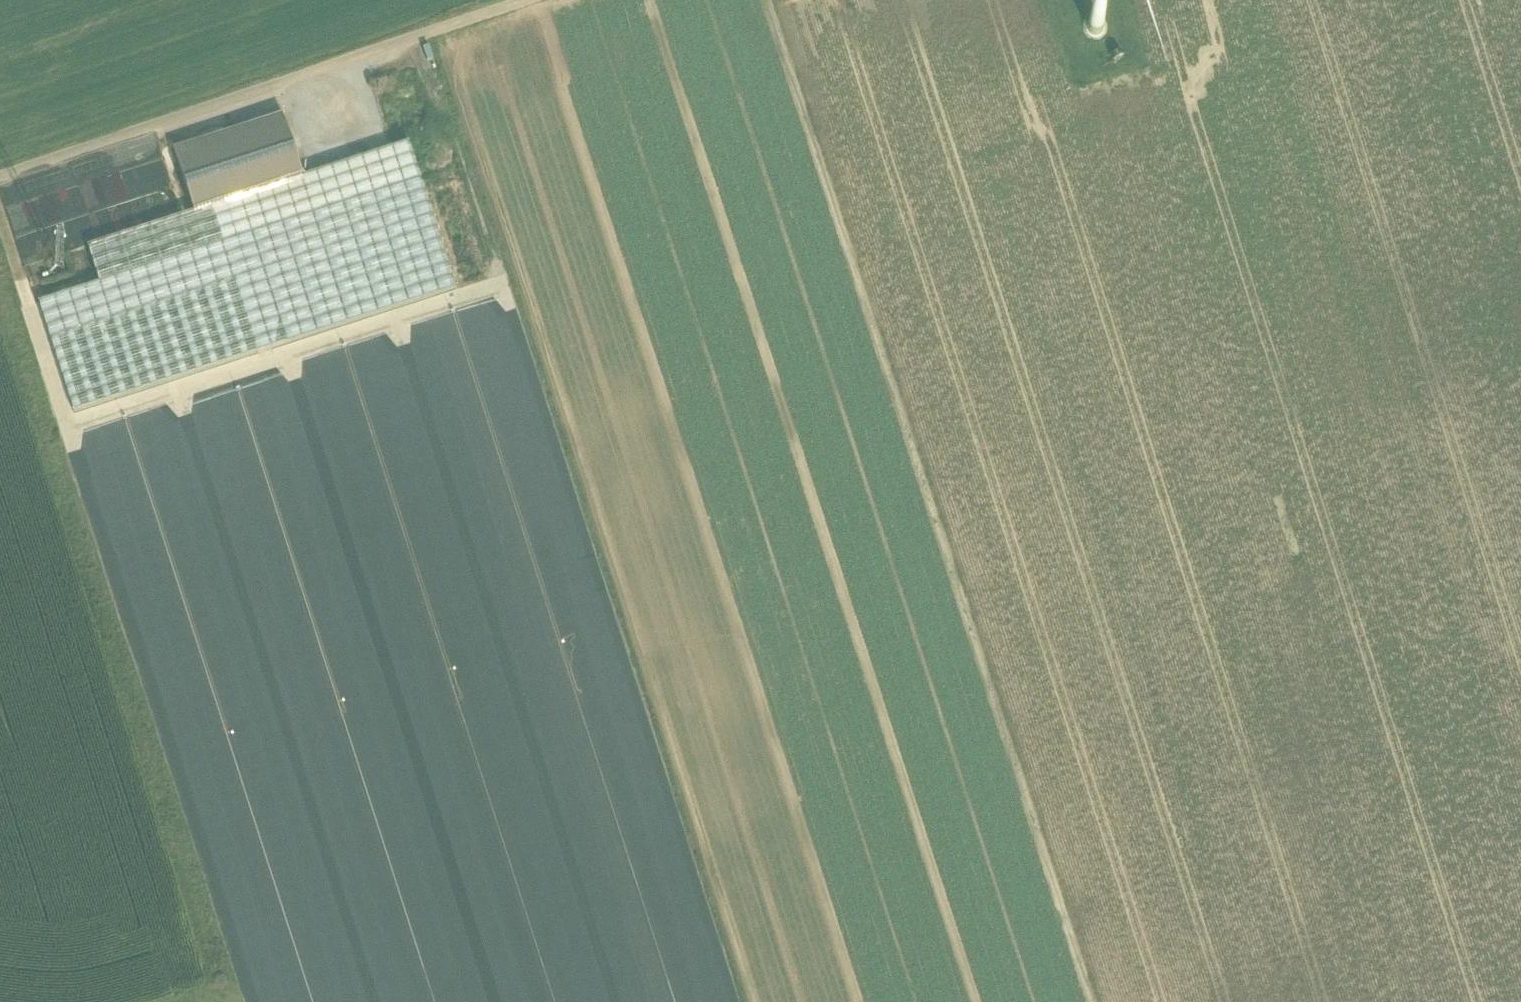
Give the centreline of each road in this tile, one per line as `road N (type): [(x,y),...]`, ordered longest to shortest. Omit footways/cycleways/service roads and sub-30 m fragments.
road 1 (track): [(0,186),(550,0)]

